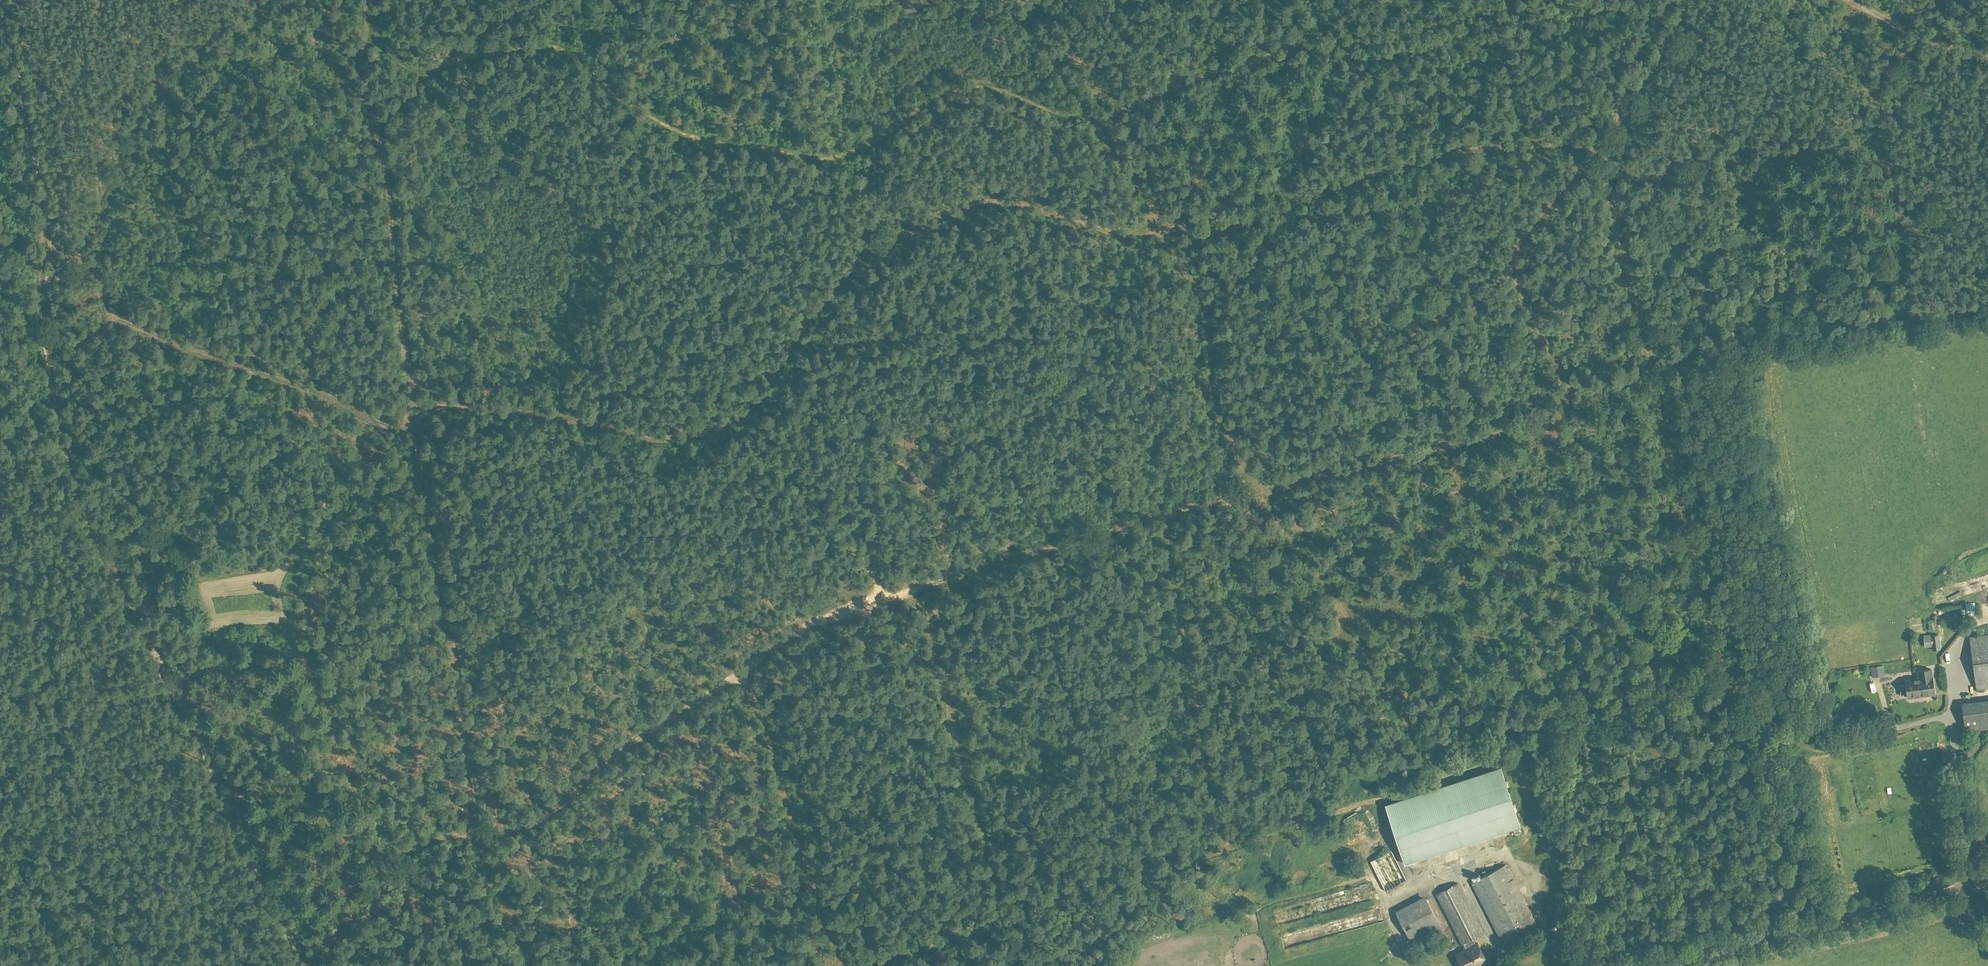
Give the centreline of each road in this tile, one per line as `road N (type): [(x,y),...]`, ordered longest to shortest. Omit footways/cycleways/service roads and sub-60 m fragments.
road 1 (track): [(412,406),(535,438),(668,438),(716,430),(735,424),(842,275),(878,245),(924,225),(1002,210),(1122,239),(1240,238),(1301,205),(1439,155),(1596,145),(1717,686),(1807,750),(1953,711)]
road 2 (track): [(360,0),(358,31),(394,63),(432,78),(562,52),(685,143),(813,165),(866,149),(932,98),(958,91),(1096,127),(1202,73),(1513,0)]
road 3 (track): [(1259,493),(1003,563),(798,644),(630,740),(540,807),(444,841),(399,875),(336,902),(308,920),(294,945)]
road 4 (track): [(303,965),(82,502),(45,335),(52,251),(47,205),(1,0)]
road 5 (track): [(358,31),(340,111),(364,170),(401,324),(421,476),(495,855),(548,965)]
road 6 (track): [(1689,0),(1626,110),(1512,254),(1561,406),(1259,493)]
road 7 (track): [(1001,0),(1143,194),(1200,303),(1215,408),(1259,493)]
road 8 (track): [(872,965),(999,921),(920,593)]
road 9 (track): [(413,415),(375,414),(297,377),(117,315),(102,268),(51,241)]
road 10 (track): [(407,869),(311,693),(304,643),(285,624),(299,570)]
road 11 (unclassified): [(1670,965),(1987,880)]
road 12 (track): [(747,670),(830,965)]
road 13 (track): [(1849,0),(1987,58)]

